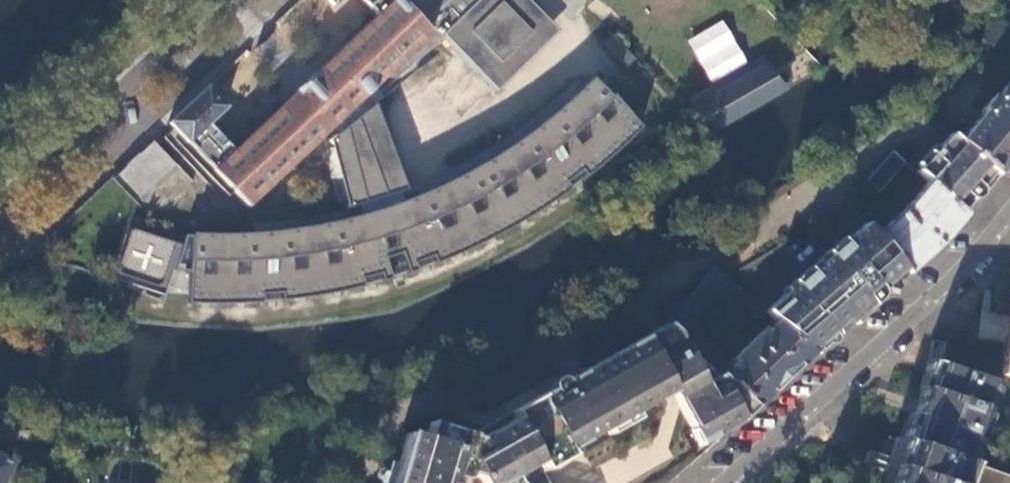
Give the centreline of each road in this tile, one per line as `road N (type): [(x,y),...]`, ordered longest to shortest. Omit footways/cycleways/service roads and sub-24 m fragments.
road 1 (tertiary): [(1009,213),(924,304),(728,482)]
road 2 (primary): [(0,206),(220,0)]

